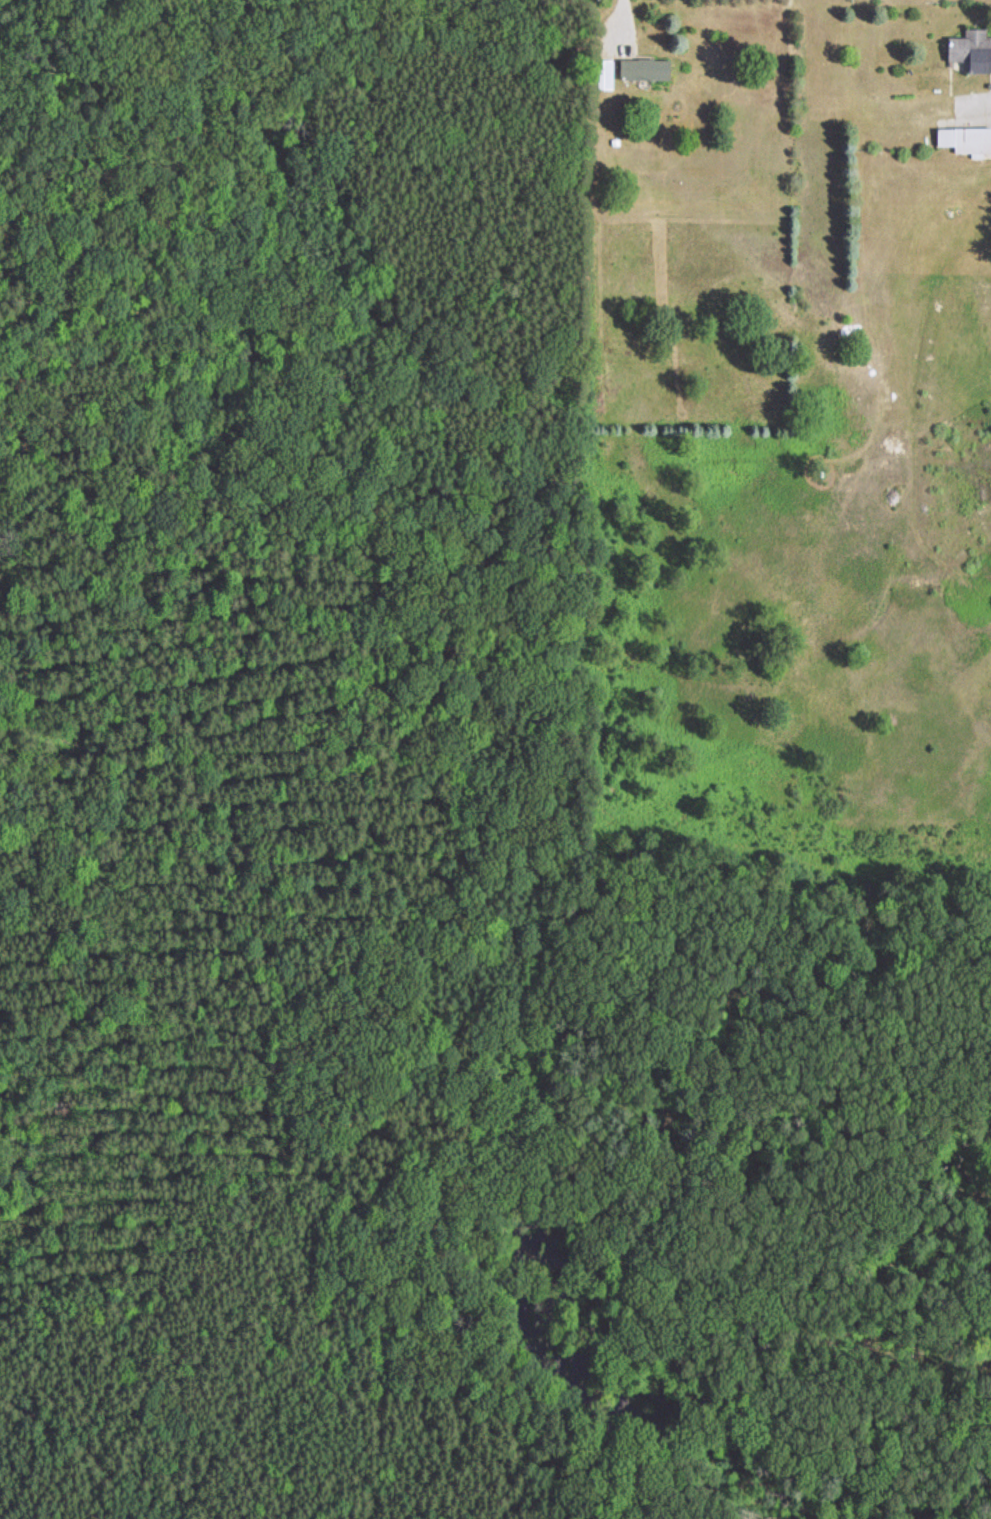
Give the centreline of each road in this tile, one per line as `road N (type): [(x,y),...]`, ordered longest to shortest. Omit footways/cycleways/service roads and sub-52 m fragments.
road 1 (track): [(160,1518),(116,1480),(57,1405),(0,1384)]

